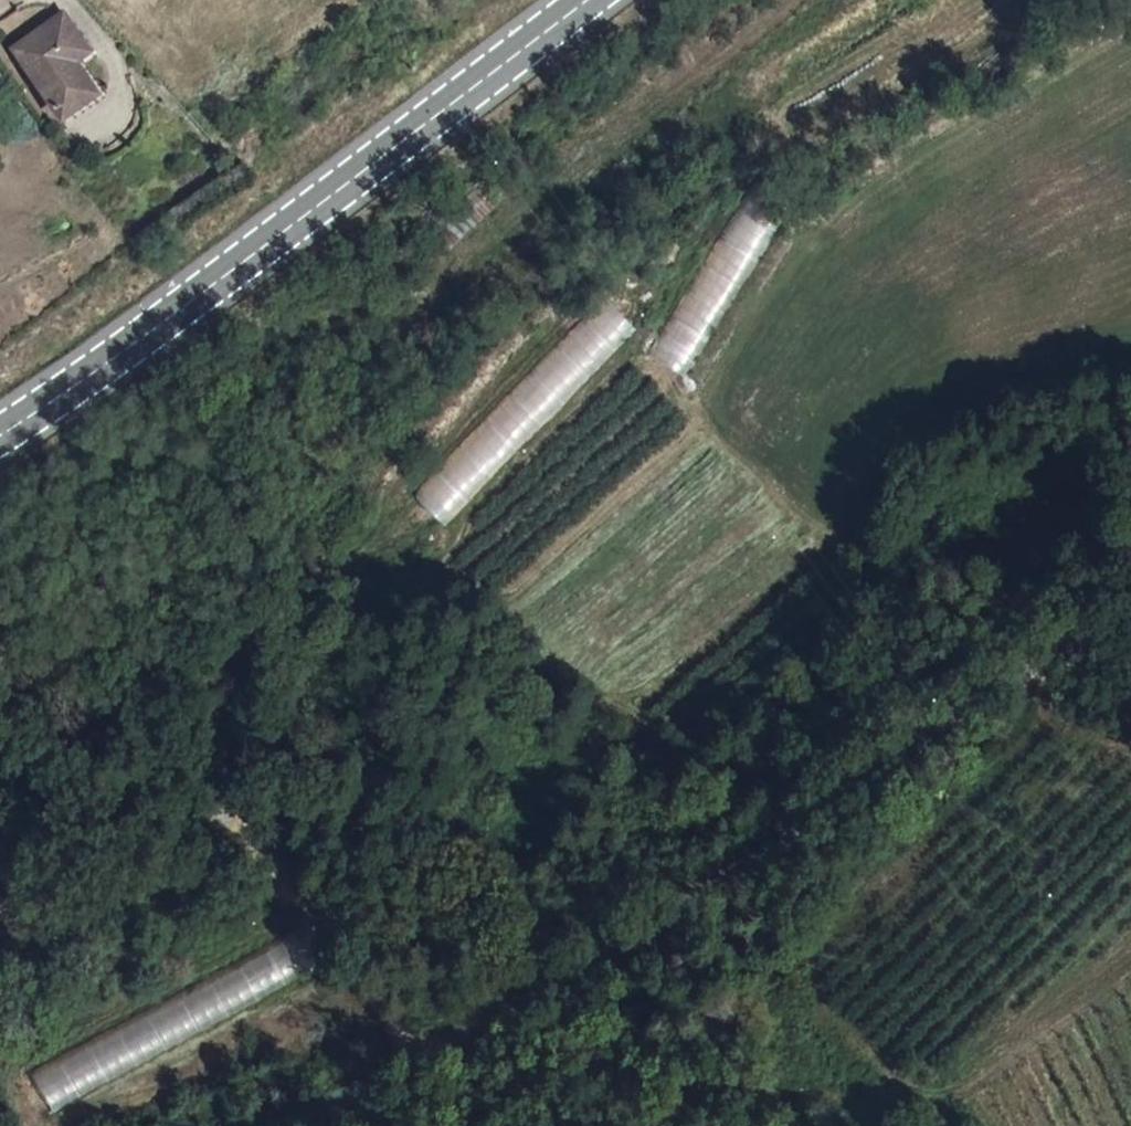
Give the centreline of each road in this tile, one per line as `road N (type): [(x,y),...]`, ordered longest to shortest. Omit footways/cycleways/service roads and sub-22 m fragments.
road 1 (unclassified): [(1130,622),(989,700),(748,871),(288,1125)]
road 2 (secondary): [(586,0),(0,435)]

